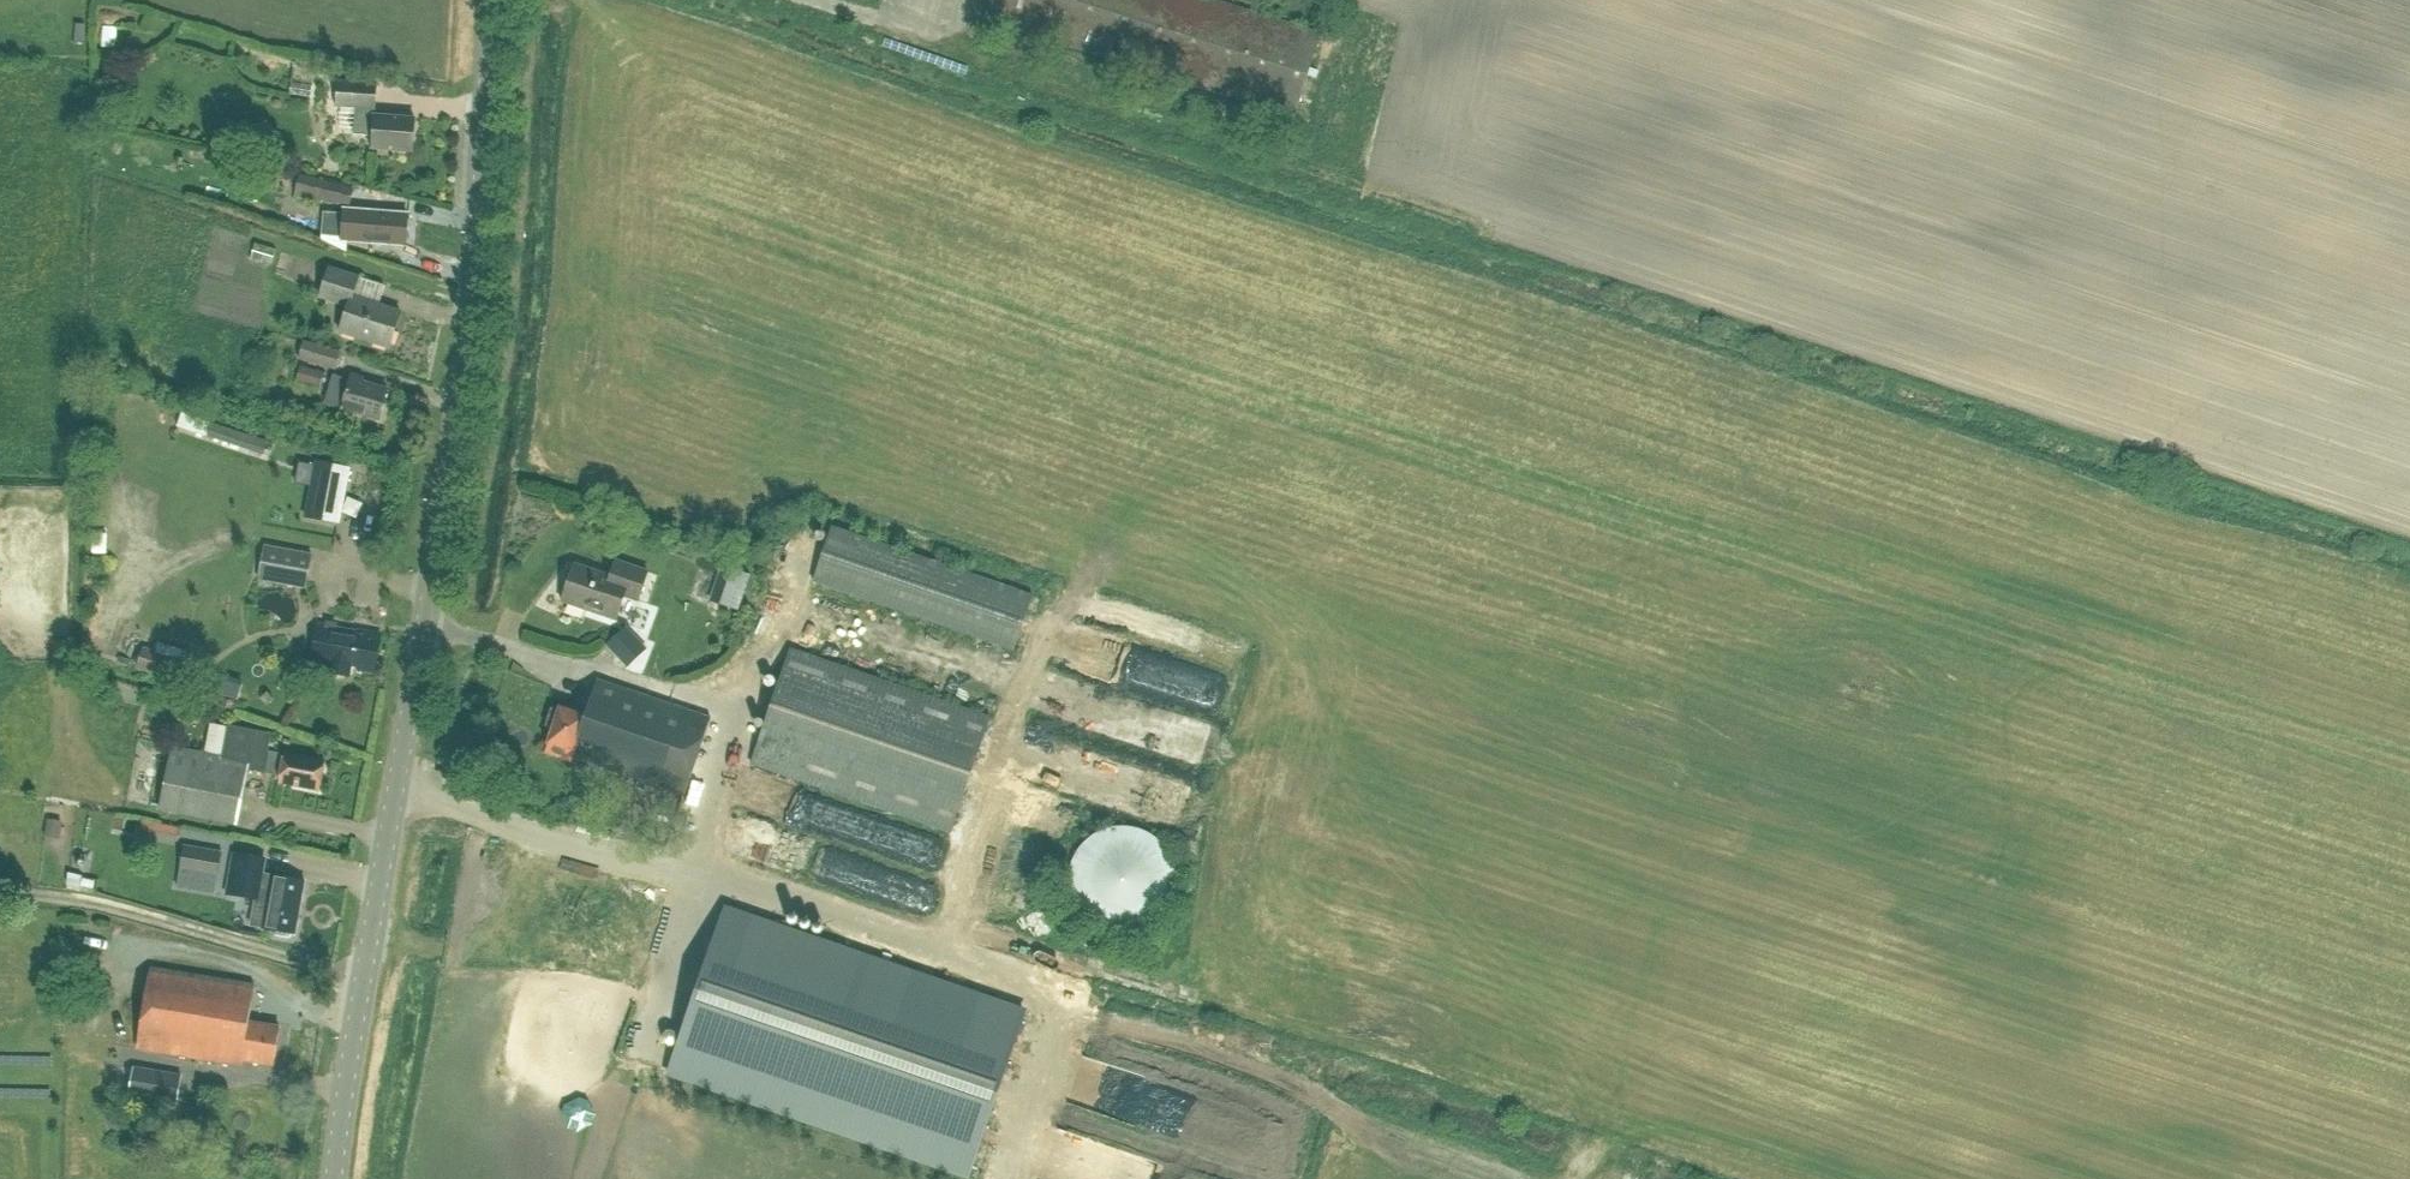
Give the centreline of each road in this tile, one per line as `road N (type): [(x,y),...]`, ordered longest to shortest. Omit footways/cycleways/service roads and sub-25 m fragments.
road 1 (tertiary): [(333,1178),(464,366),(491,0)]
road 2 (track): [(364,977),(63,898),(0,892)]

